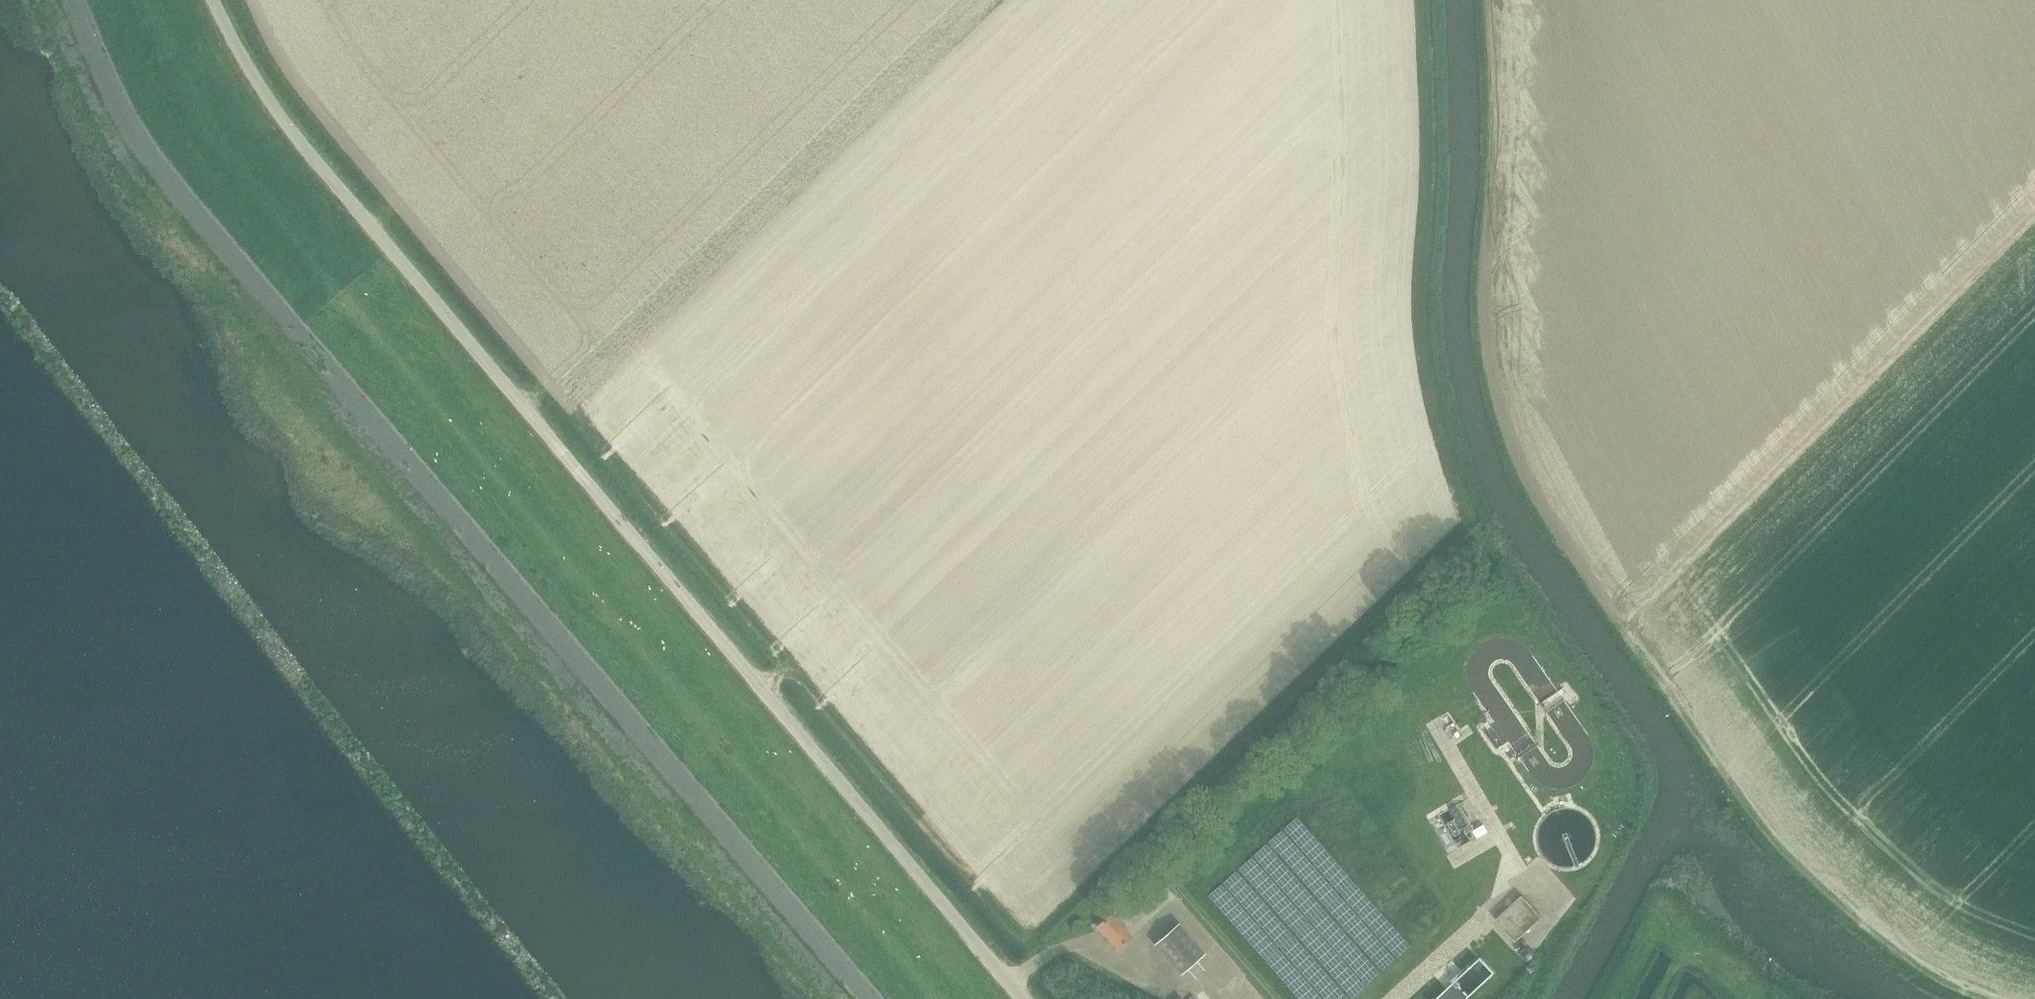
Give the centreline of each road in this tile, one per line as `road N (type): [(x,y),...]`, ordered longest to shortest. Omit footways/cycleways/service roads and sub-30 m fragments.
road 1 (unclassified): [(1023,998),(315,160),(212,0)]

